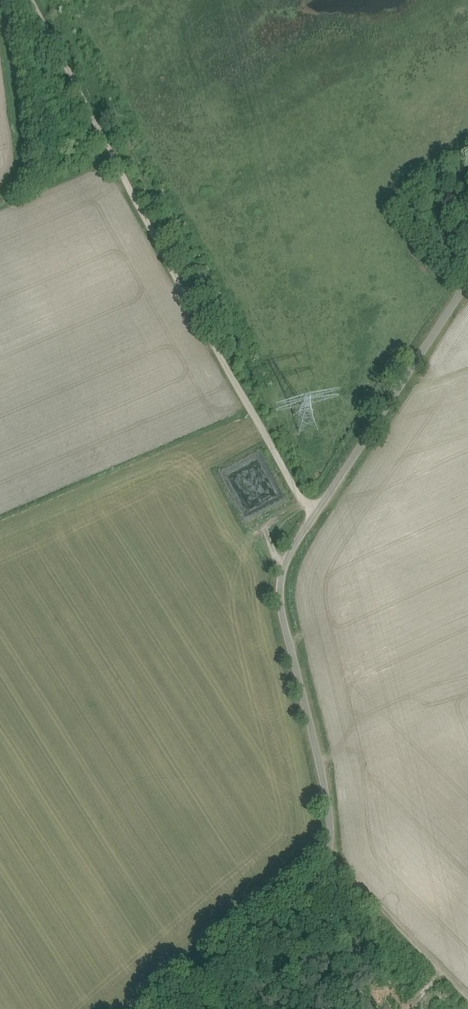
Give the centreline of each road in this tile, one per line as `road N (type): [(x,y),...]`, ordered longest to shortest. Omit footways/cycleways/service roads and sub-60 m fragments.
road 1 (unclassified): [(173,1008),(273,930),(328,874),(332,823),(279,583),(290,551),(467,280)]
road 2 (track): [(316,512),(206,332),(37,0)]
road 3 (track): [(365,900),(467,997)]

